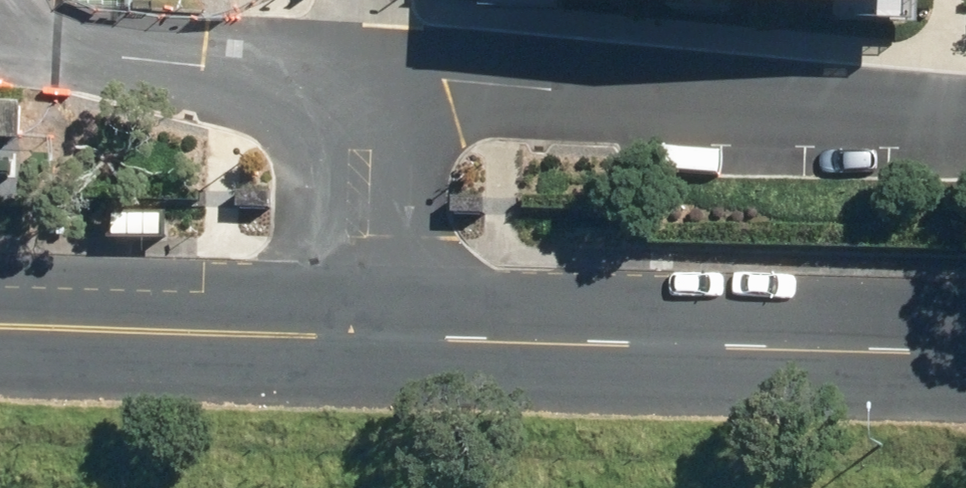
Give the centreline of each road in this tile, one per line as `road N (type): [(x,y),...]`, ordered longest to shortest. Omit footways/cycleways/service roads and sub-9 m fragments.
road 1 (secondary): [(359,323),(965,346)]
road 2 (residential): [(965,123),(683,126),(364,94)]
road 3 (residential): [(364,94),(0,36)]
road 4 (secondary): [(0,314),(359,323)]
road 5 (residential): [(364,94),(359,323)]

